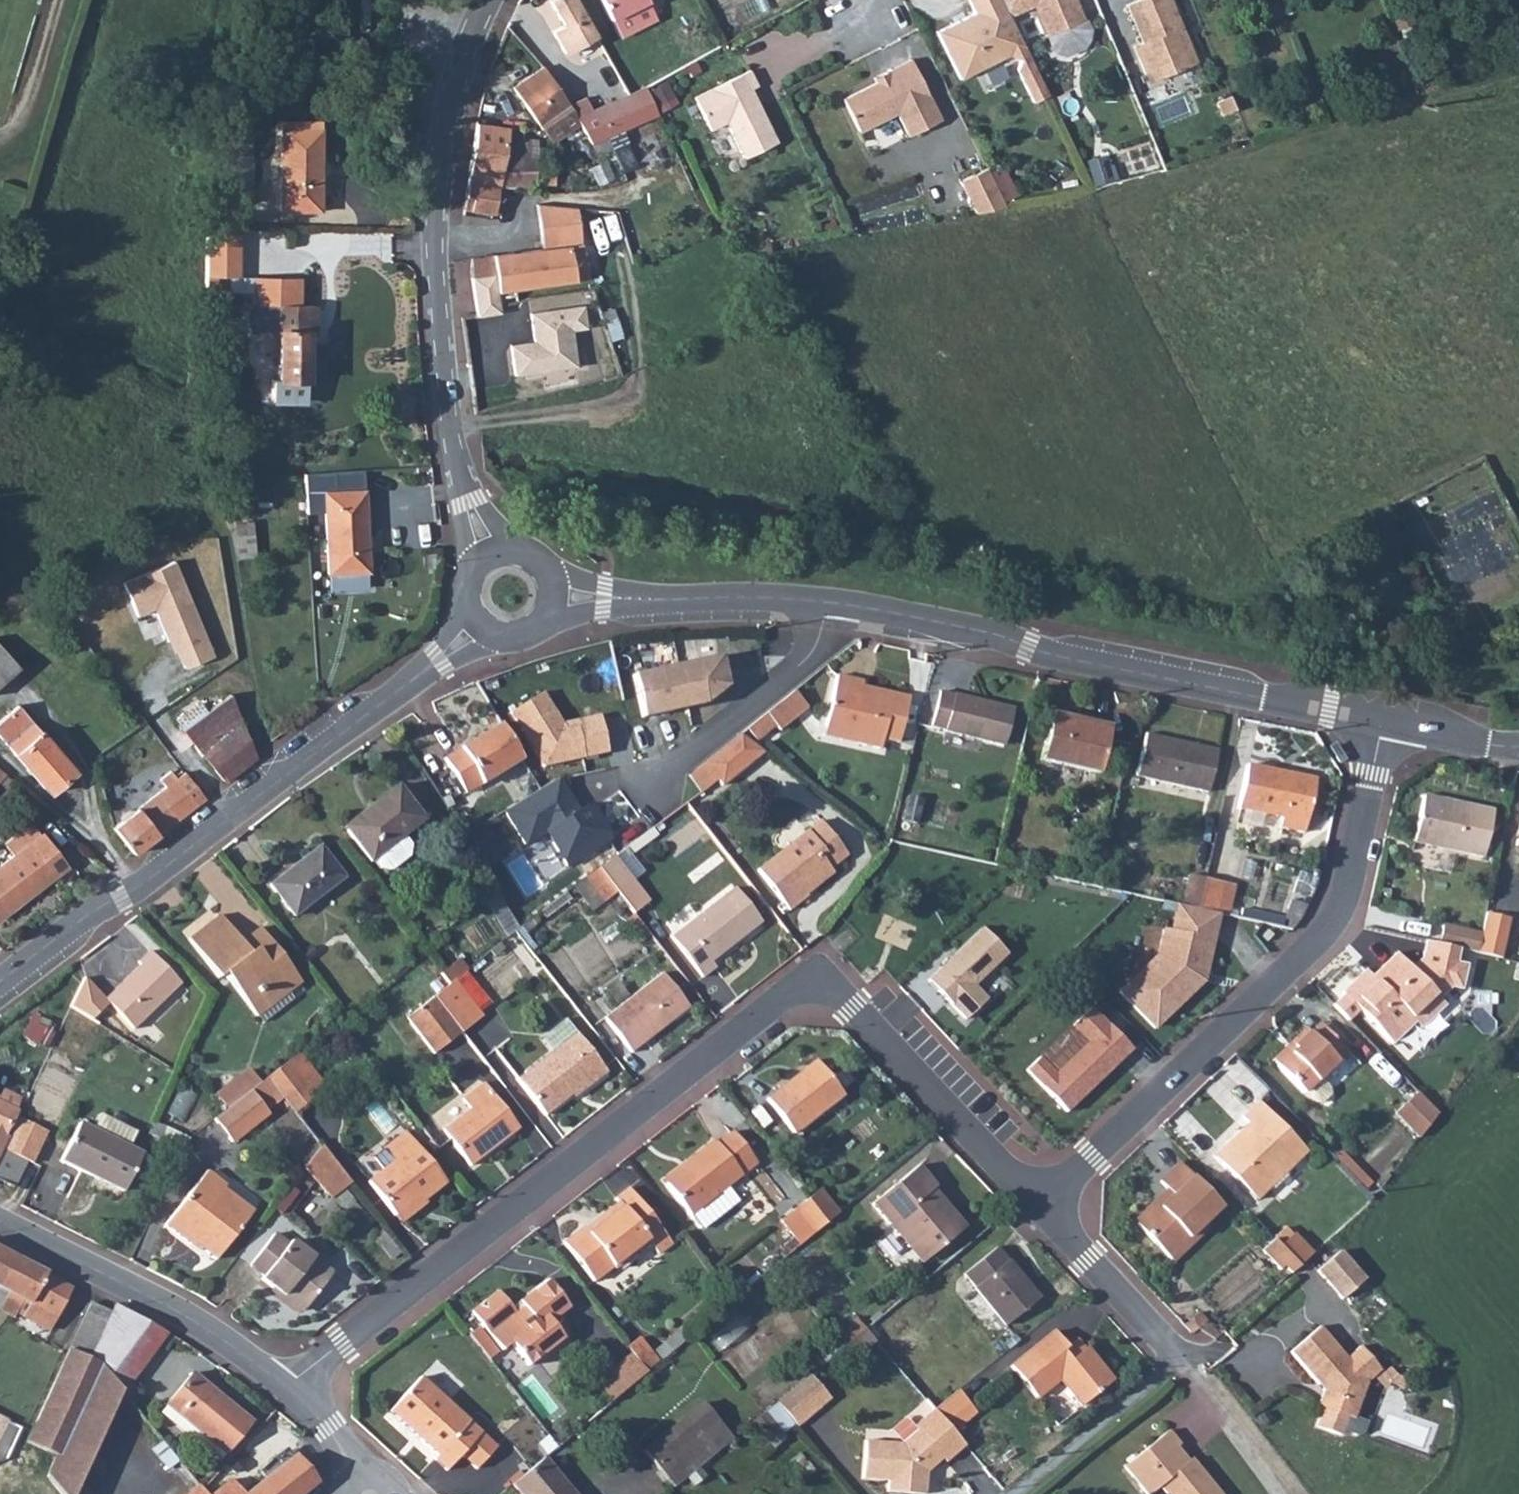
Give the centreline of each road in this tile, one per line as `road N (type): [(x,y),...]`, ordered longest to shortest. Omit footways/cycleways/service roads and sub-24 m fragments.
road 1 (residential): [(286,1387),(775,1007),(816,996),(853,1008),(1040,1208)]
road 2 (residential): [(1040,1208),(1336,918),(1384,723)]
road 3 (tertiary): [(825,600),(1384,723)]
road 4 (unclassified): [(487,554),(459,472),(438,270),(446,135),(487,0)]
road 5 (tertiary): [(0,980),(435,661)]
road 6 (unclassified): [(286,1387),(194,1320),(0,1221)]
road 7 (residential): [(825,600),(816,645),(649,786)]
road 8 (tertiary): [(610,597),(825,600)]
road 9 (residential): [(1040,1208),(1181,1360)]
road 10 (tertiary): [(1384,723),(1518,746)]
road 11 (unclassified): [(368,1493),(328,1425),(286,1387)]

